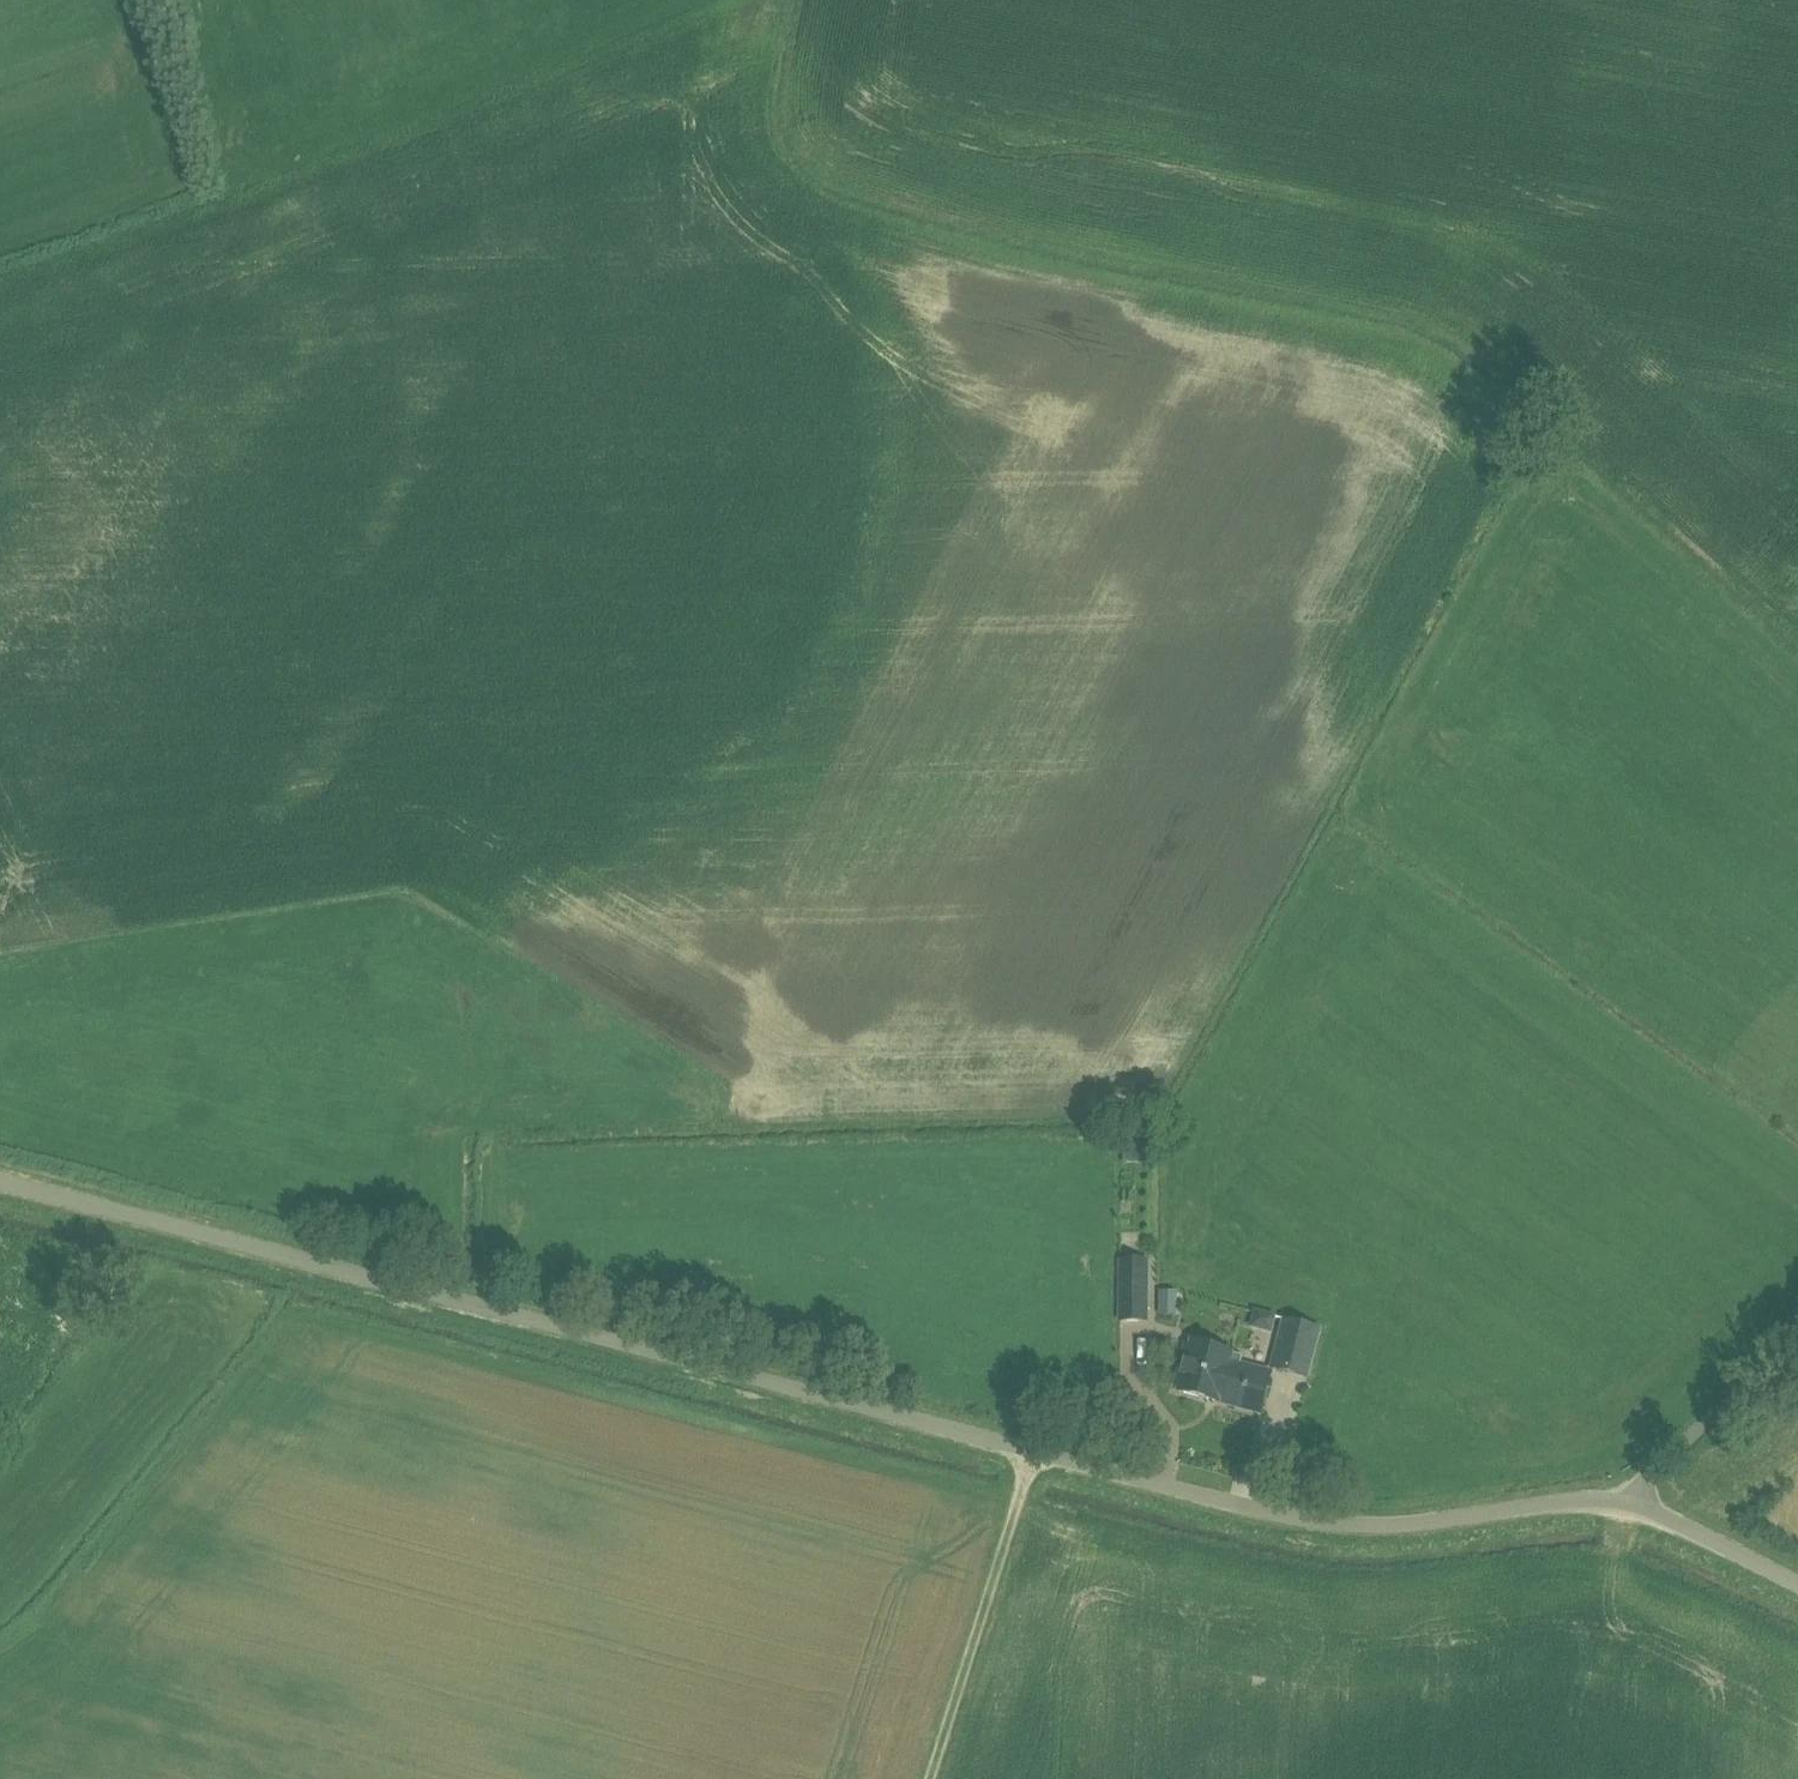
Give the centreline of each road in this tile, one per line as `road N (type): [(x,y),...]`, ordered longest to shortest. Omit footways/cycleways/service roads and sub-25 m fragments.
road 1 (unclassified): [(1797,1585),(1628,1507),(1552,1504),(1399,1526),(1295,1518),(0,1186)]
road 2 (track): [(1035,1451),(924,1778)]

